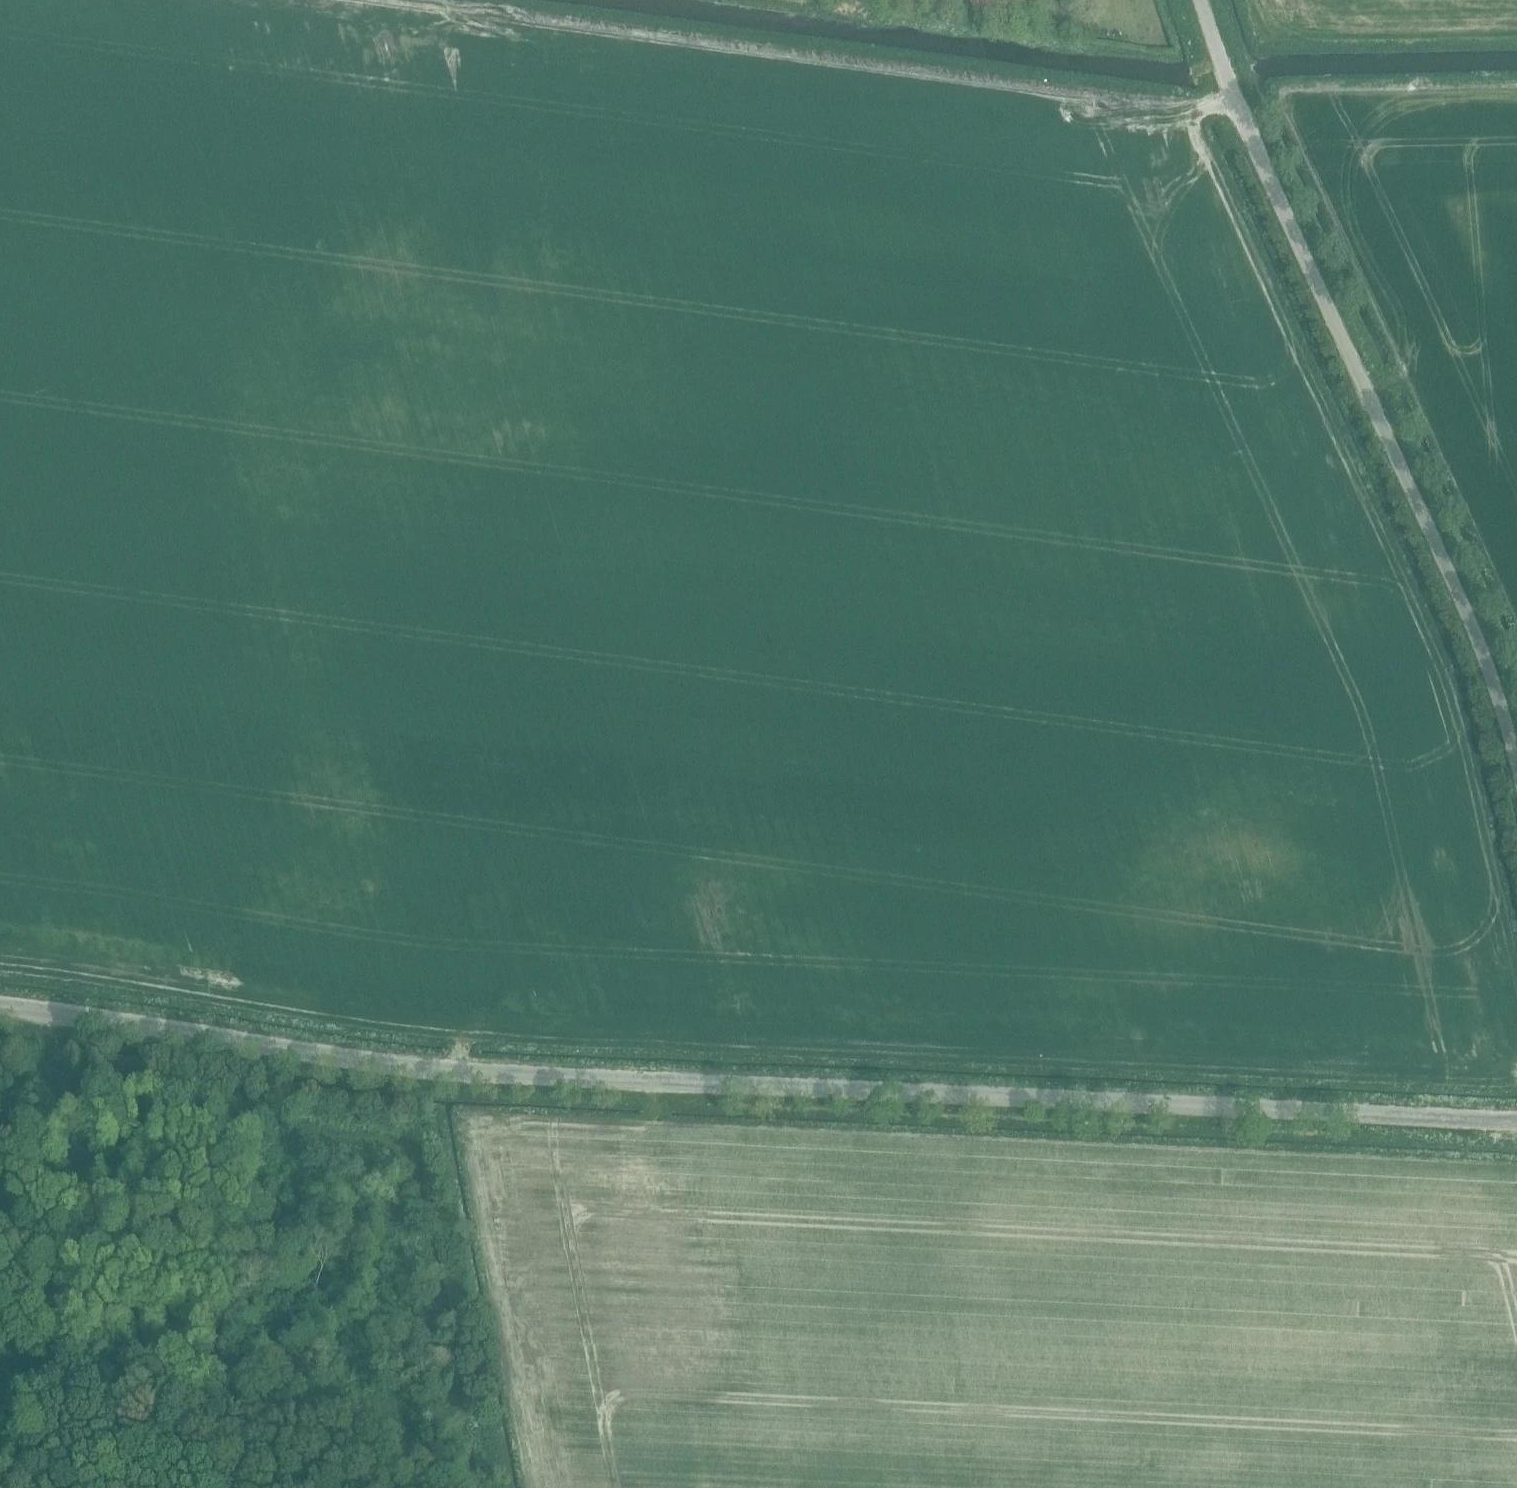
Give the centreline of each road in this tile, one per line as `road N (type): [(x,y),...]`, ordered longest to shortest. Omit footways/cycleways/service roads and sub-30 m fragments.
road 1 (unclassified): [(1516,1122),(546,1081),(0,1003)]
road 2 (unclassified): [(1516,758),(1465,594),(1204,0)]

